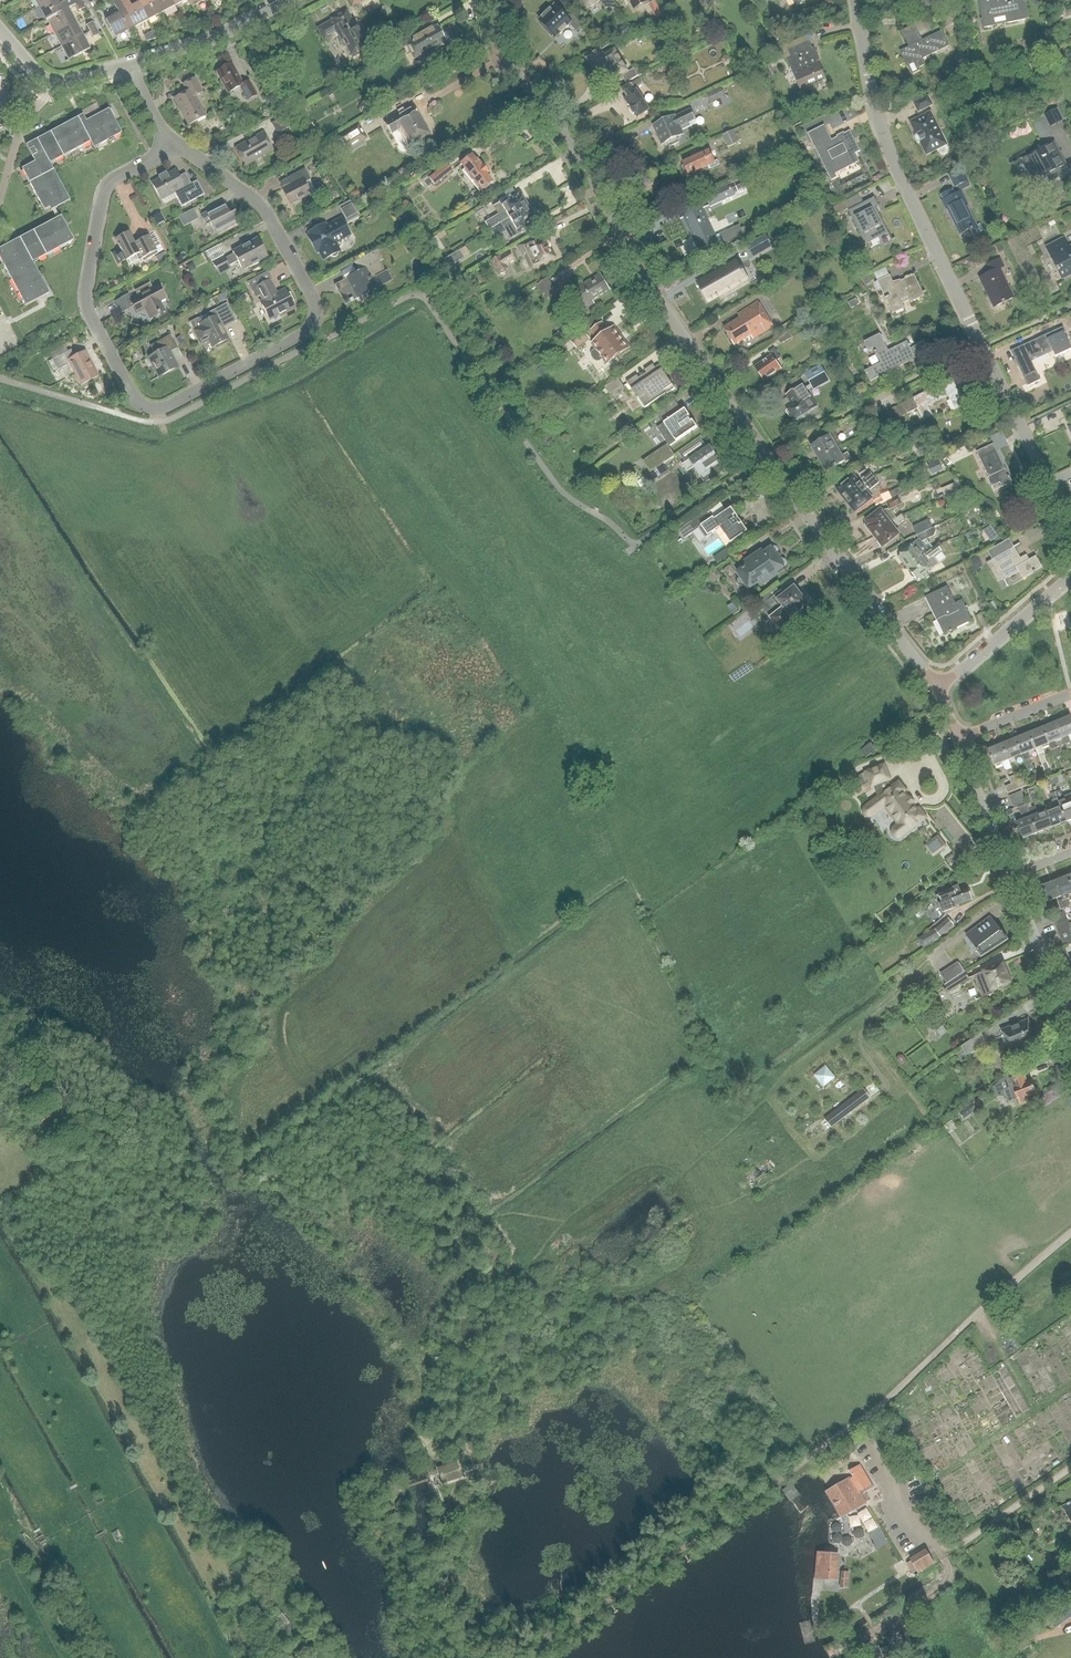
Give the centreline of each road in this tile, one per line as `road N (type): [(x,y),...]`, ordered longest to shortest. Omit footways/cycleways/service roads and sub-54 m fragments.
road 1 (residential): [(497,0),(503,51),(592,174),(661,303),(934,692)]
road 2 (residential): [(169,145),(106,188),(86,296),(89,317),(139,404),(158,413),(319,319),(251,195)]
road 3 (residential): [(1070,527),(892,168),(855,0)]
road 4 (track): [(531,1657),(867,1418)]
road 5 (residential): [(934,692),(1070,576)]
road 6 (residential): [(127,65),(218,33),(271,0)]
road 7 (residential): [(1007,878),(1061,1015)]
road 8 (residential): [(959,749),(1007,878)]
road 9 (residential): [(0,193),(19,127),(48,95),(46,83)]
road 10 (residential): [(959,749),(1070,694)]

